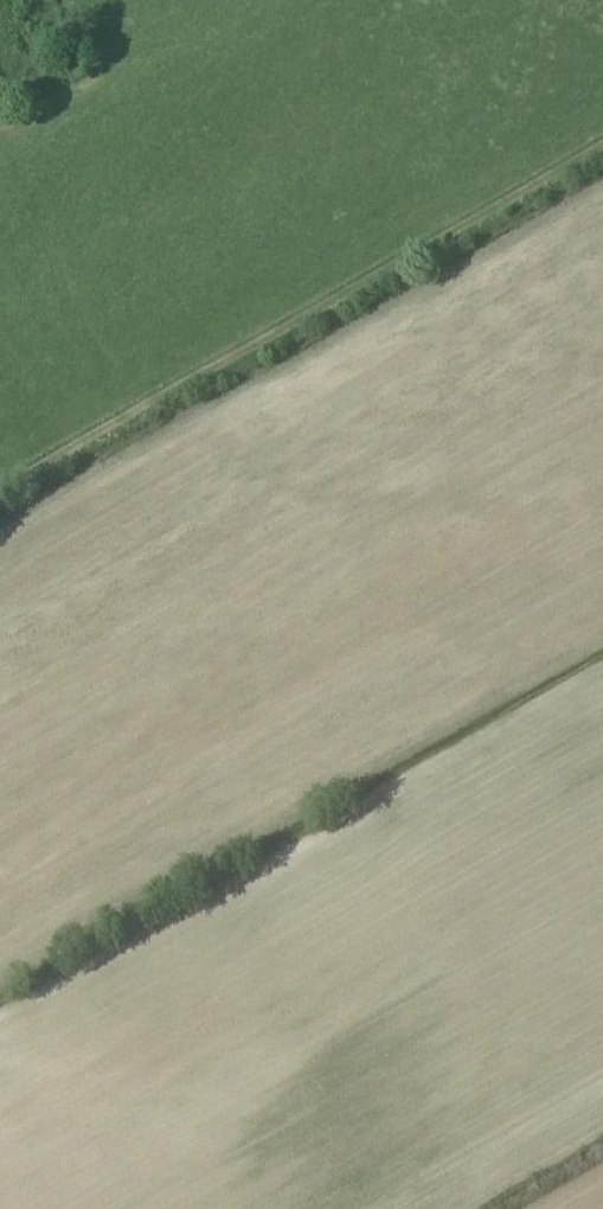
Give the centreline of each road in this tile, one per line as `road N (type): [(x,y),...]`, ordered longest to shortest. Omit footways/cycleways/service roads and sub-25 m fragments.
road 1 (track): [(0,493),(602,153)]

